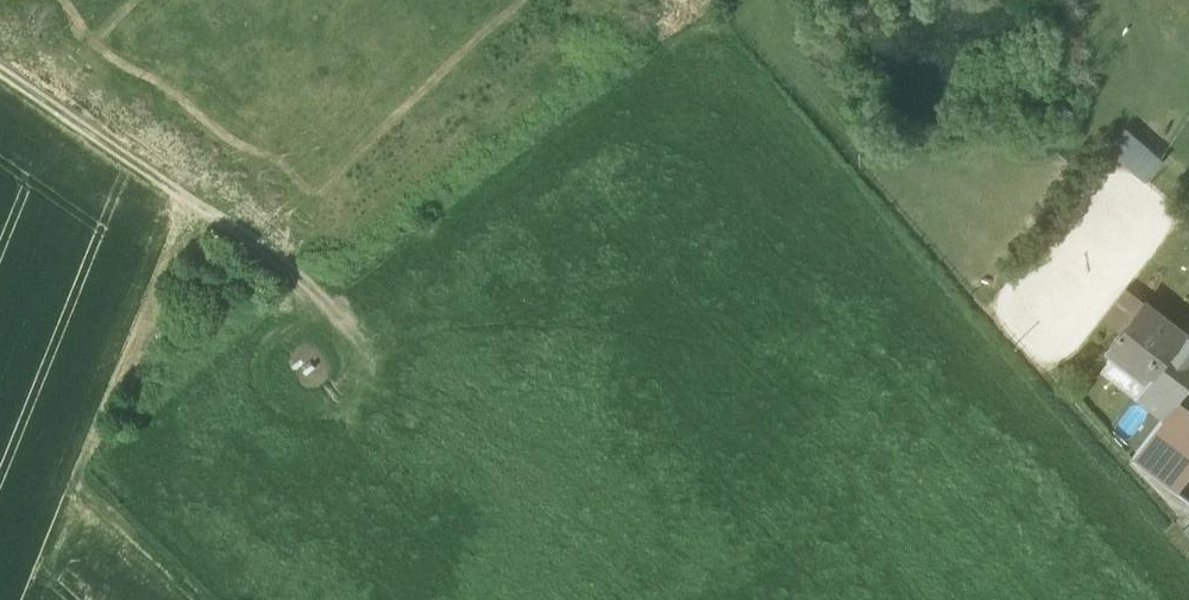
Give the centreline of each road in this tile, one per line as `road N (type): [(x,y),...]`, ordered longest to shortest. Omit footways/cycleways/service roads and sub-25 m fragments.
road 1 (track): [(0,72),(322,288)]
road 2 (track): [(83,474),(214,599)]

